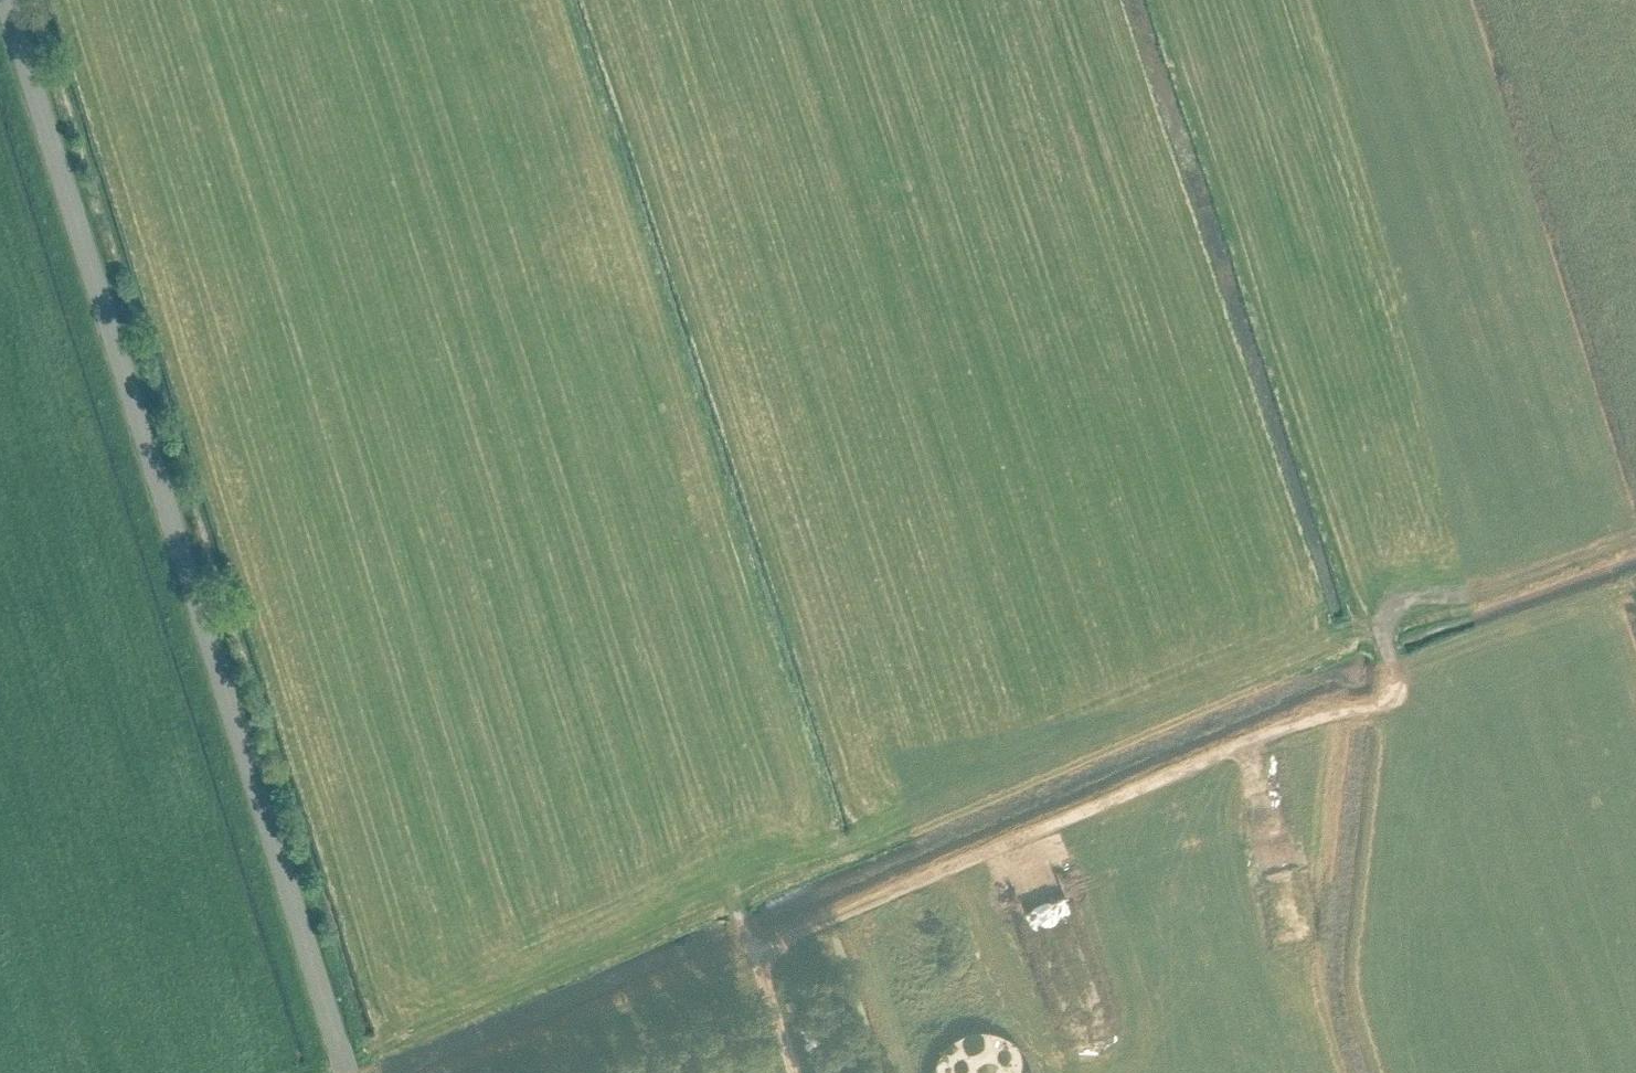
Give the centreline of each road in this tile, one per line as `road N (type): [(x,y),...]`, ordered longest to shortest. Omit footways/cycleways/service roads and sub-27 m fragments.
road 1 (tertiary): [(349,1072),(6,0)]

